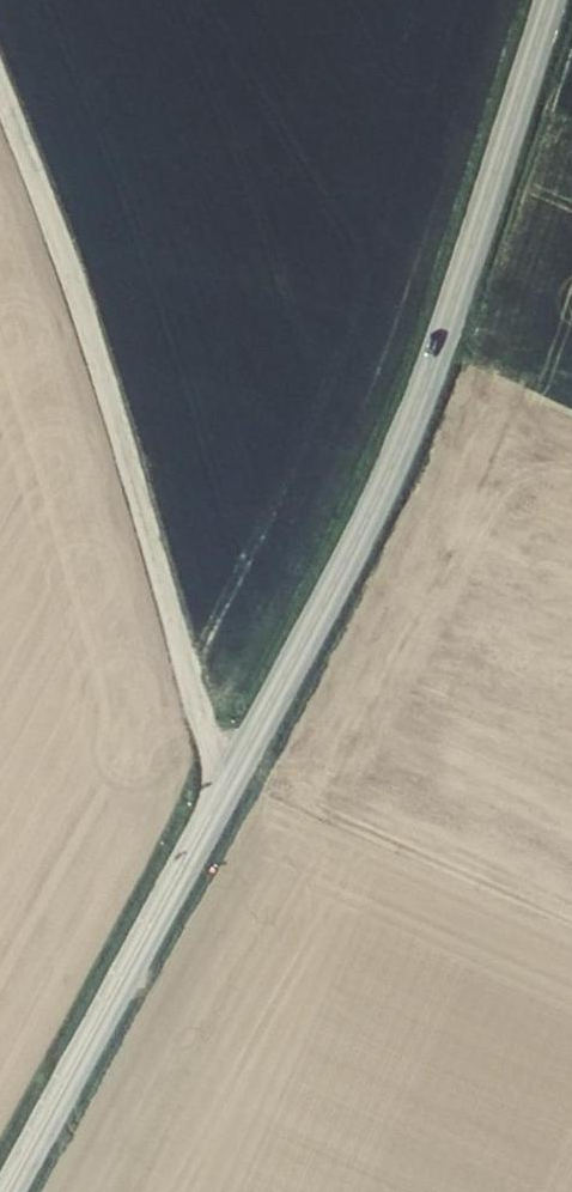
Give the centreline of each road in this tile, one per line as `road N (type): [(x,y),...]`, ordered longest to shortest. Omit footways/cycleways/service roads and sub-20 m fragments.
road 1 (tertiary): [(8,1191),(382,489),(438,349),(551,0)]
road 2 (track): [(223,793),(104,379),(0,91)]

